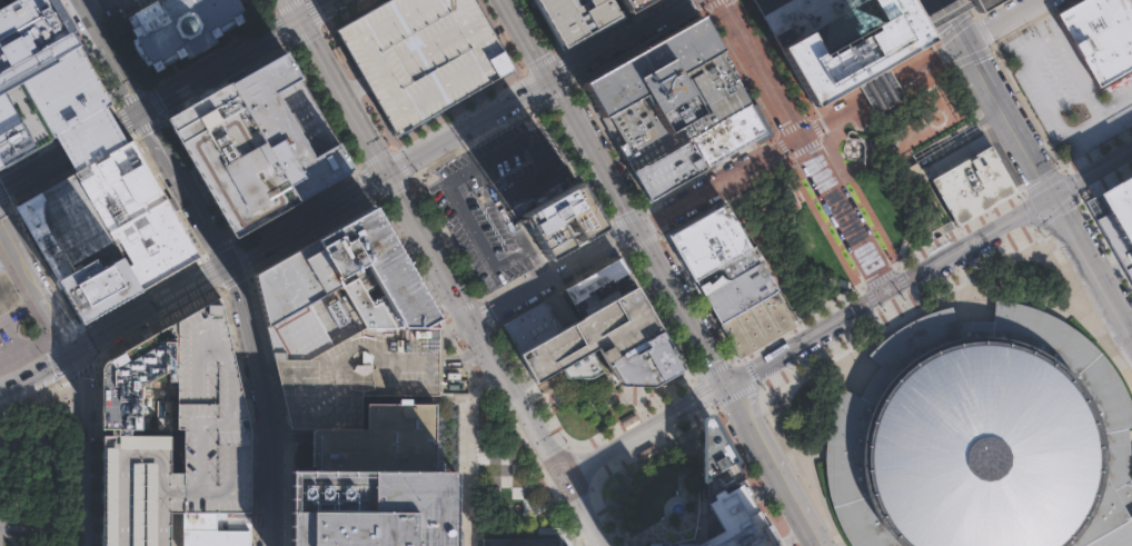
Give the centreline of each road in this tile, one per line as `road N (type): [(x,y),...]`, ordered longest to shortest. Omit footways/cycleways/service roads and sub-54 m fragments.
road 1 (secondary): [(71,353),(687,0)]
road 2 (tertiary): [(508,0),(728,381)]
road 3 (residential): [(270,484),(269,427),(238,289),(140,109)]
road 4 (residential): [(801,133),(473,320)]
road 5 (tertiary): [(473,320),(288,0)]
road 6 (secondary): [(331,0),(120,121)]
road 7 (tertiary): [(1053,192),(944,0)]
road 8 (residential): [(1053,192),(888,289)]
road 9 (residential): [(966,40),(801,133)]
road 10 (residential): [(888,289),(728,381)]
road 11 (tertiary): [(564,477),(473,320)]
road 12 (tertiary): [(728,381),(815,533)]
road 13 (tertiary): [(1053,192),(1131,338)]
road 14 (residential): [(724,0),(801,133)]
road 15 (residential): [(0,220),(71,353)]
road 16 (residential): [(83,407),(83,545)]
road 17 (residential): [(824,175),(888,289)]
road 18 (residential): [(140,109),(79,0)]

